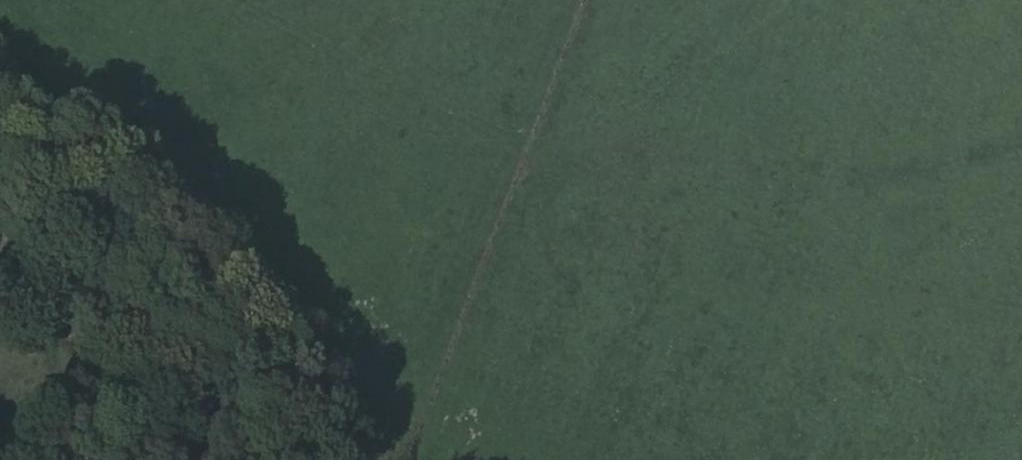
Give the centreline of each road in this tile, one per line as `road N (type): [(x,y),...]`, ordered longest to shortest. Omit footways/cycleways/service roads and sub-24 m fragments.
road 1 (track): [(0,77),(357,459)]

